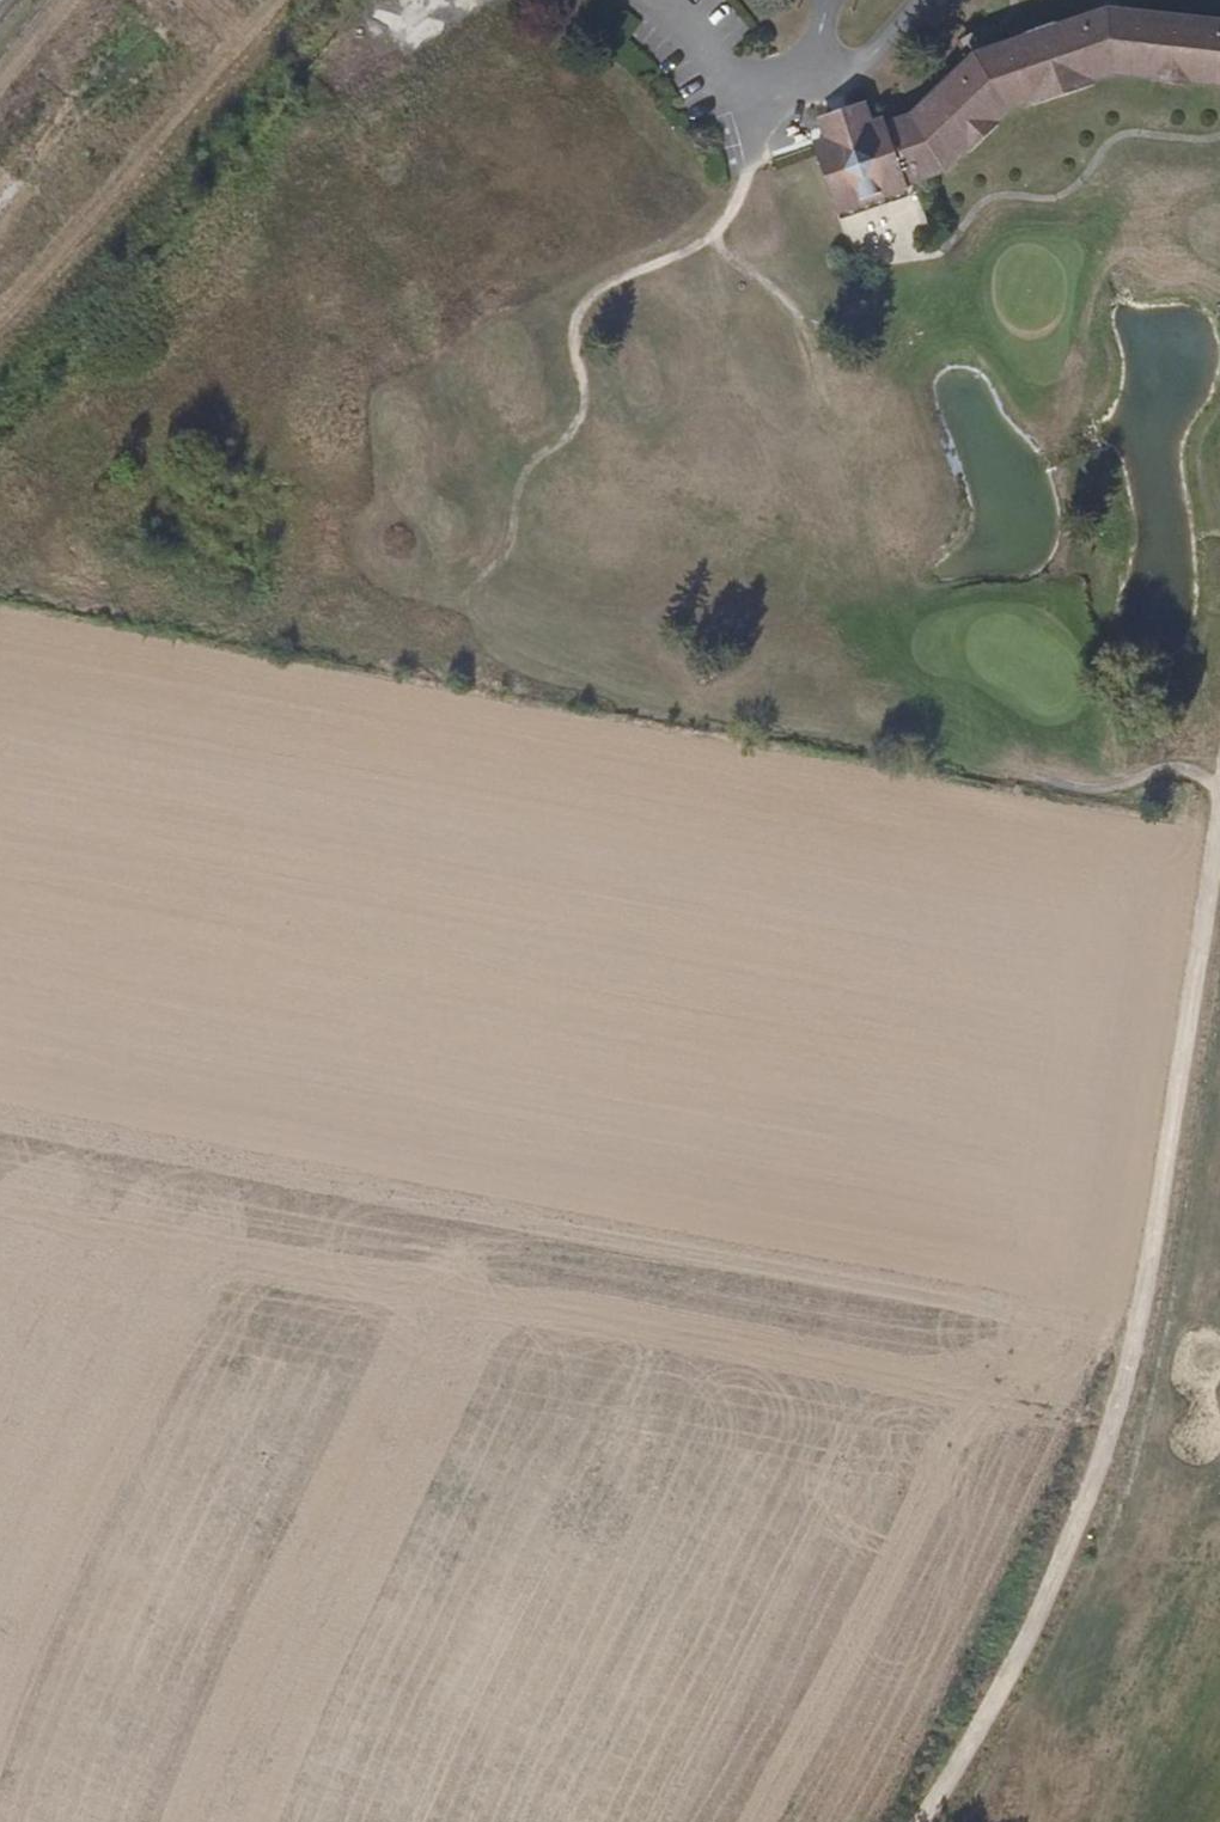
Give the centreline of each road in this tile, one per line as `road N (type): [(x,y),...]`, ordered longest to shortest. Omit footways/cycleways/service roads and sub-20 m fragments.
road 1 (track): [(932,1821),(989,1732),(1070,1561),(1114,1419),(1219,801)]

